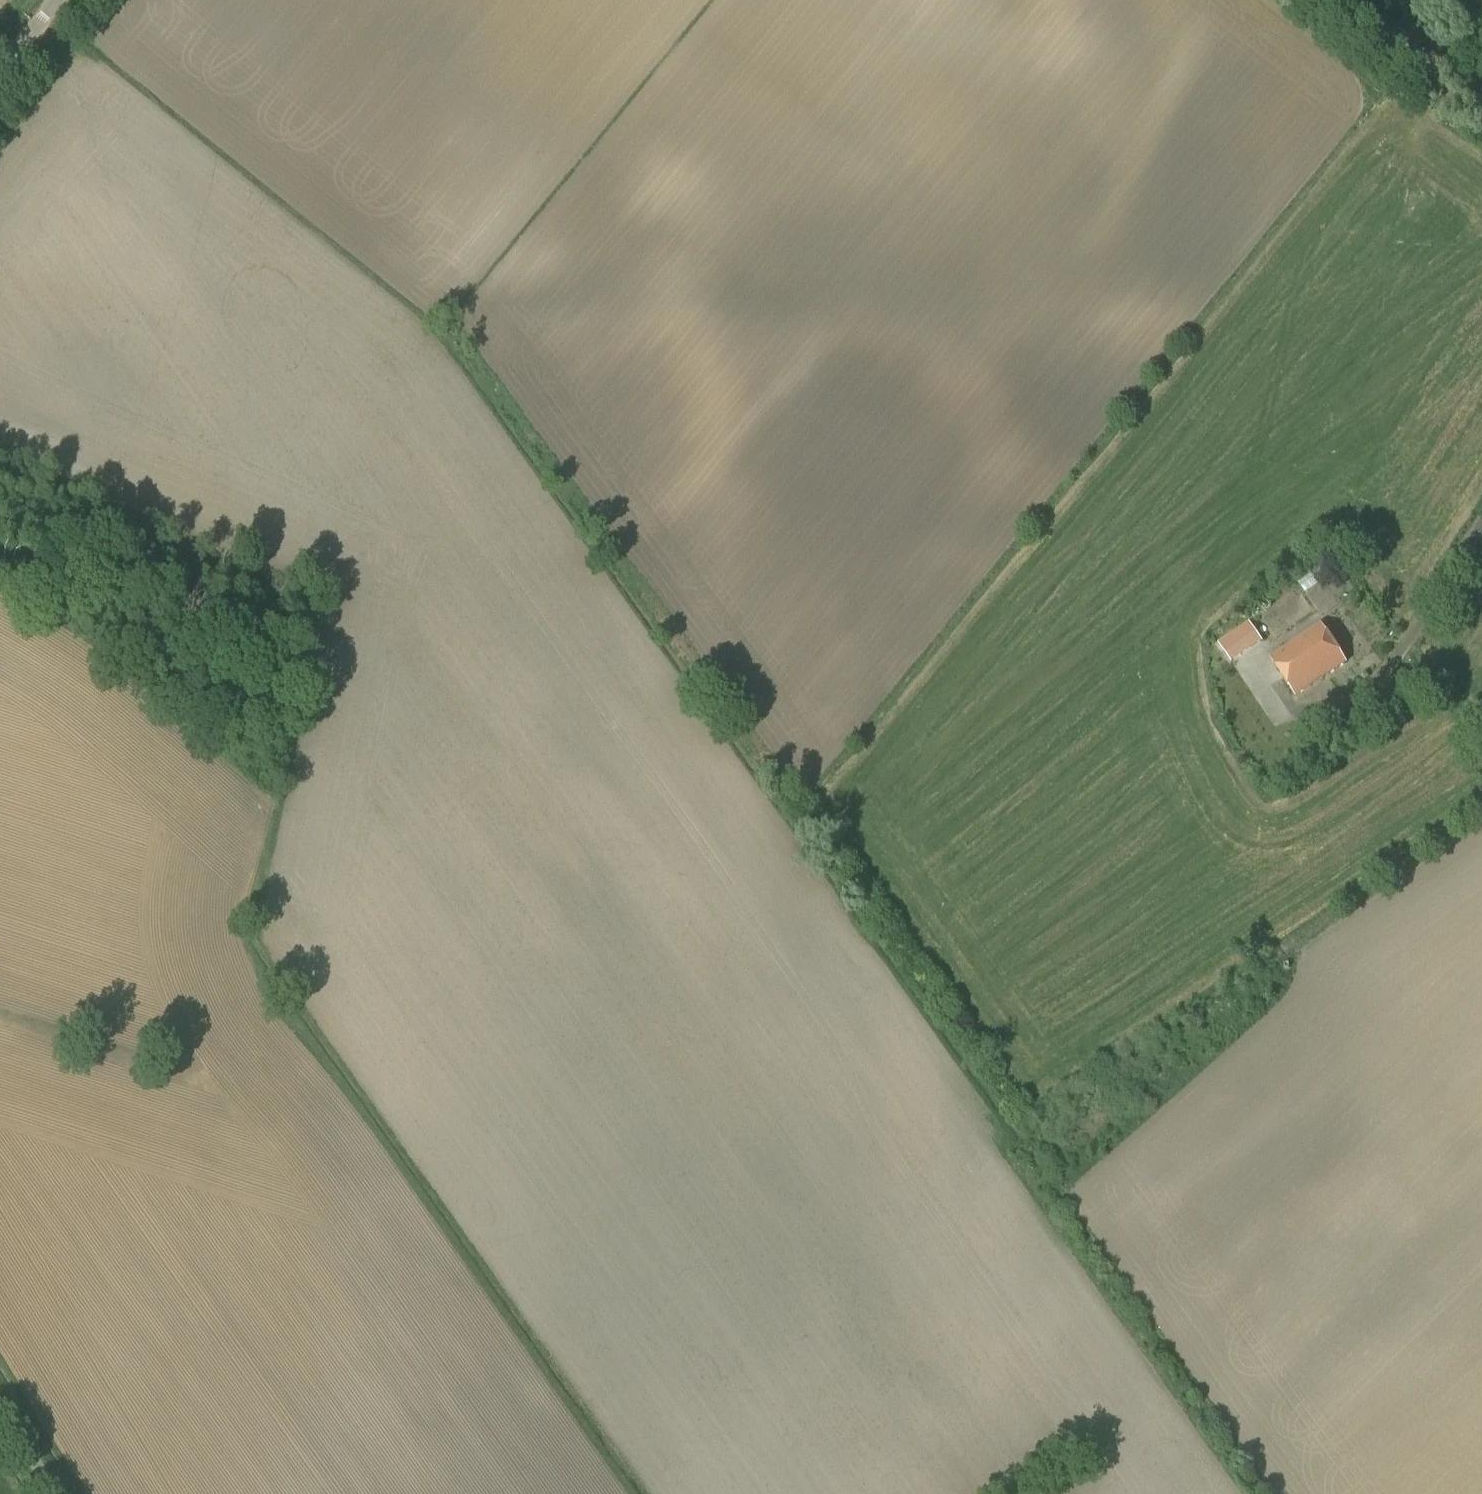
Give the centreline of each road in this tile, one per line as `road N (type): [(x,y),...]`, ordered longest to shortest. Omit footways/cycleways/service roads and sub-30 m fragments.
road 1 (unclassified): [(1481,104),(1348,0)]

